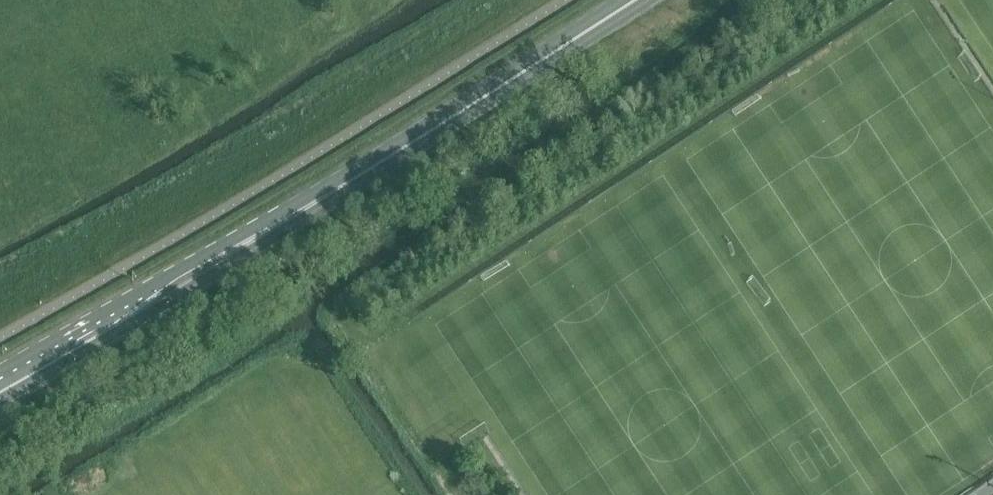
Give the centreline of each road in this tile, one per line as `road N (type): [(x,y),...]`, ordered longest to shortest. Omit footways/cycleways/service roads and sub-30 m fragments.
road 1 (secondary): [(0,383),(635,0)]

